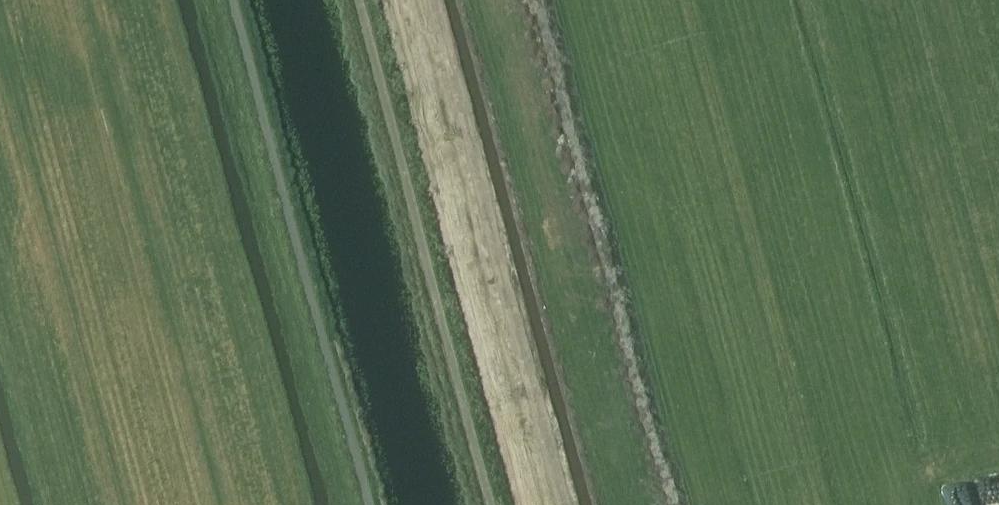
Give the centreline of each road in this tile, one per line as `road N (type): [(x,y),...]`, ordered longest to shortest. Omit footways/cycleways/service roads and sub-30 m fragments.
road 1 (unclassified): [(369,504),(230,0)]

